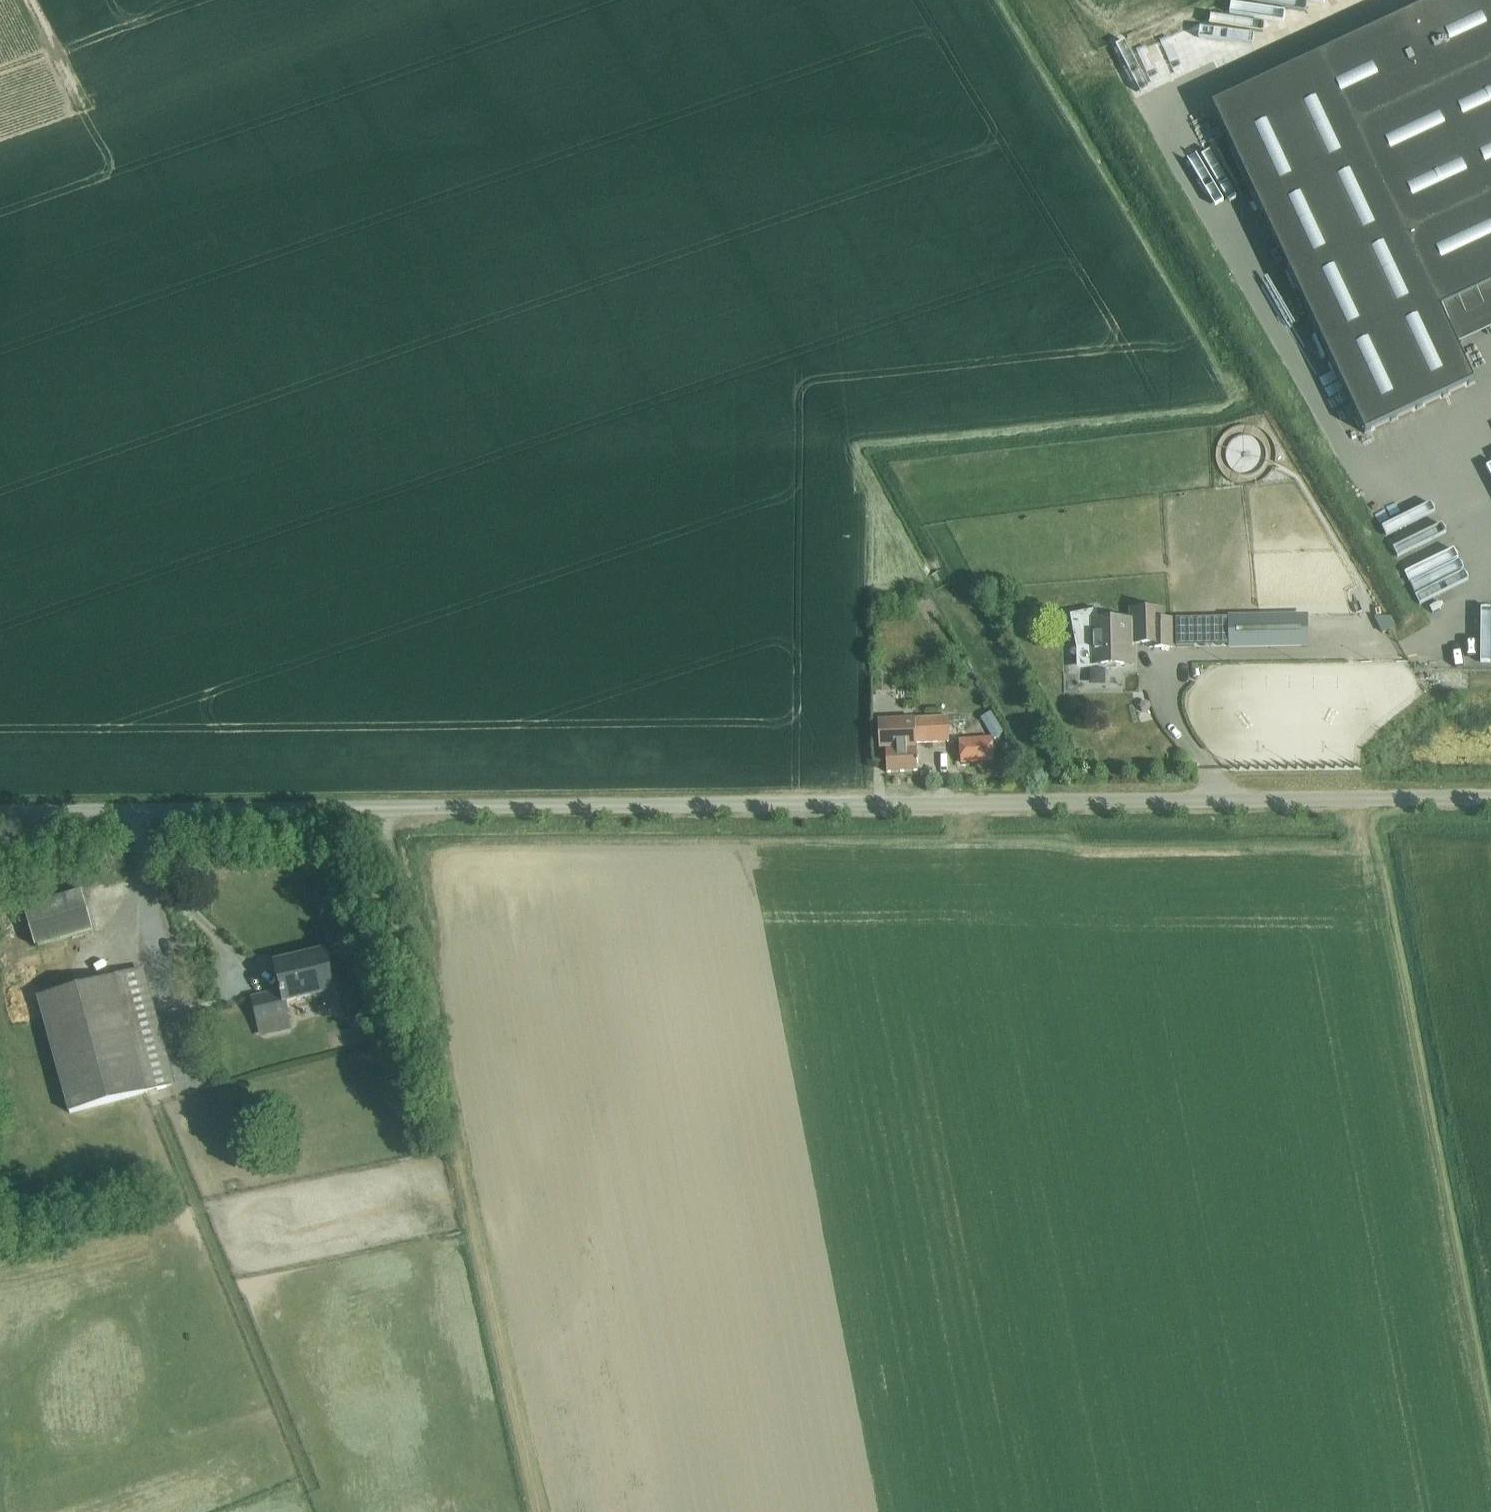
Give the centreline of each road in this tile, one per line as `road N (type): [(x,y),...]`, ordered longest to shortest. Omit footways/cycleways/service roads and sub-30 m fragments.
road 1 (unclassified): [(1490,798),(0,812)]

